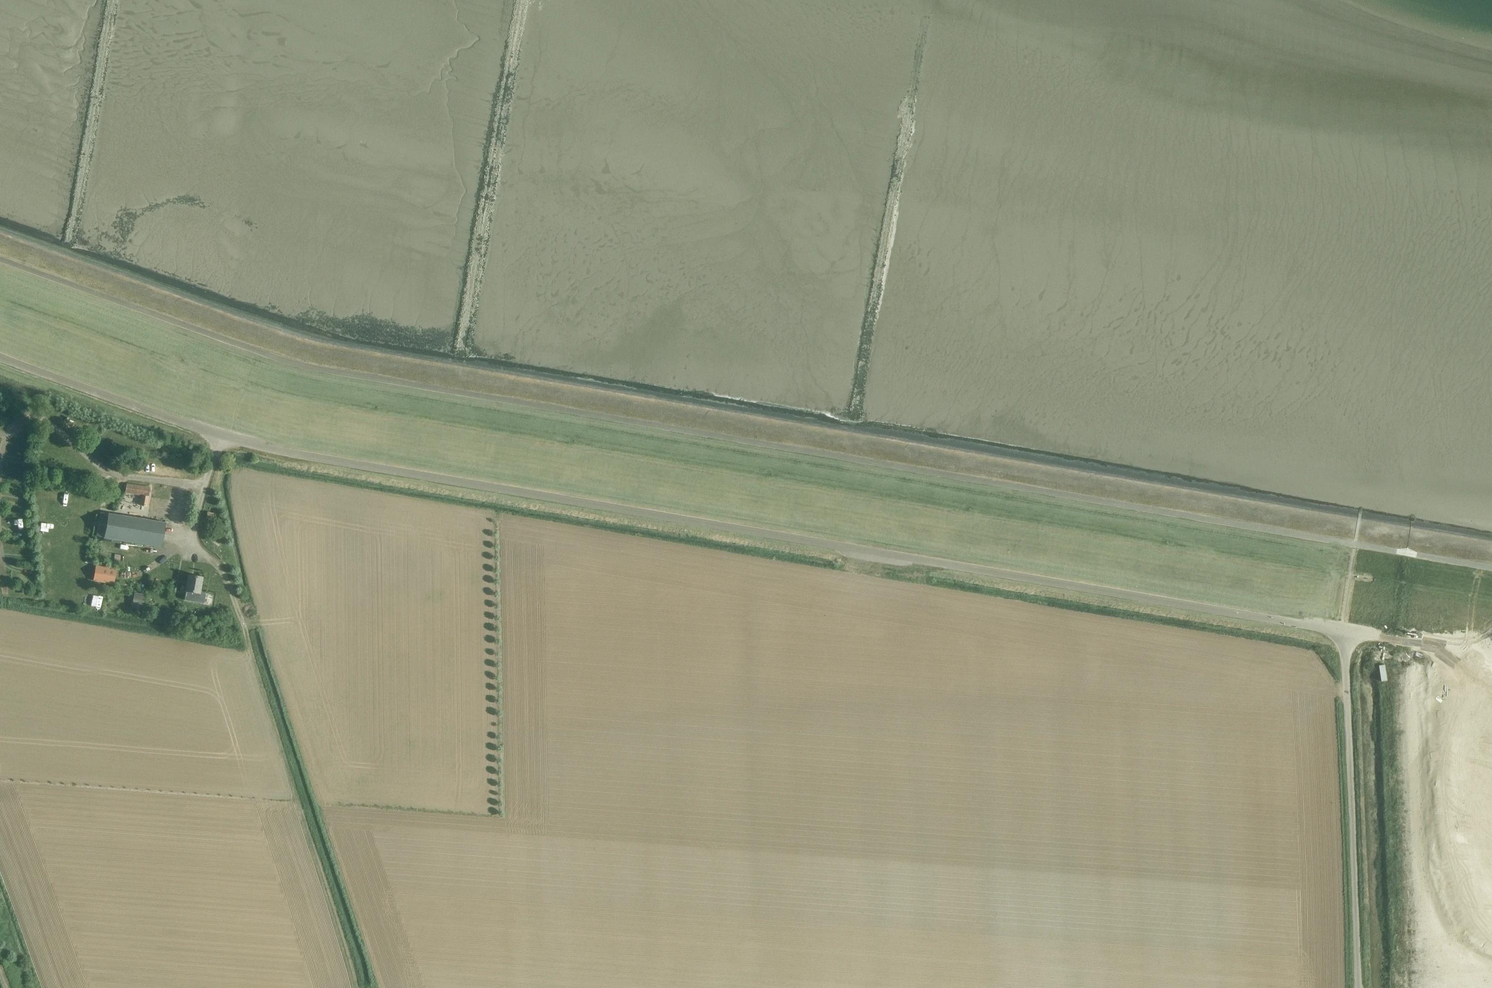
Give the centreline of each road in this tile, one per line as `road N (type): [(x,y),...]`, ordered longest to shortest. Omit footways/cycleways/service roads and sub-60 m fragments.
road 1 (unclassified): [(1347,633),(223,440),(0,358)]
road 2 (unclassified): [(1360,987),(1347,633)]
road 3 (residential): [(1347,633),(1399,663),(1456,872),(1472,904),(1491,918)]

